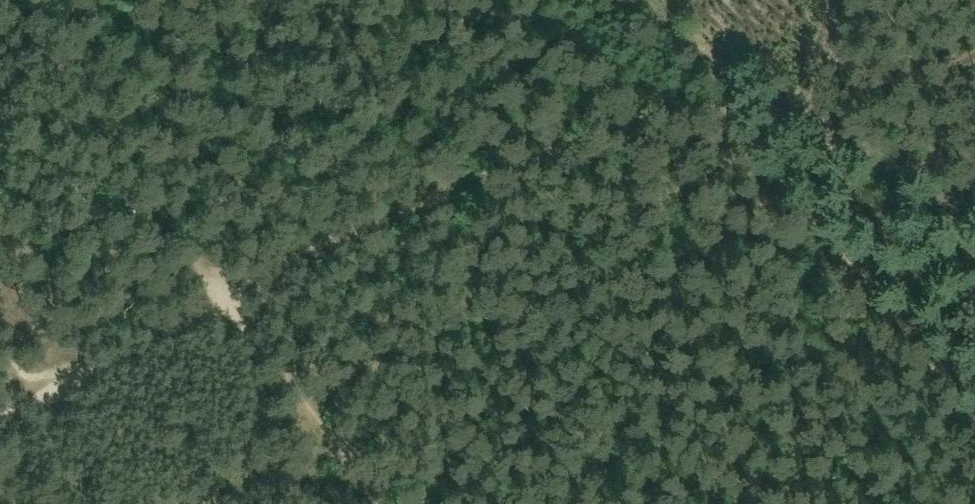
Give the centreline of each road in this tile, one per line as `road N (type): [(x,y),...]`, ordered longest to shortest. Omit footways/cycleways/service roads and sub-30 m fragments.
road 1 (track): [(723,86),(236,314)]
road 2 (track): [(236,314),(8,0)]
road 3 (track): [(974,213),(723,86)]

